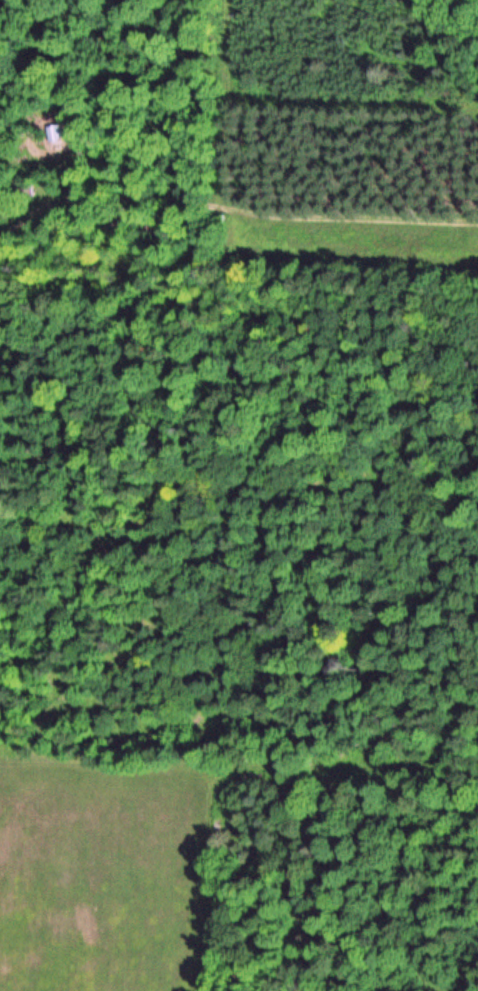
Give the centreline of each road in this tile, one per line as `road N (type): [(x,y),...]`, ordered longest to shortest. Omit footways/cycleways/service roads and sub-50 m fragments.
road 1 (track): [(0,236),(72,202),(123,193),(268,217),(477,224)]

